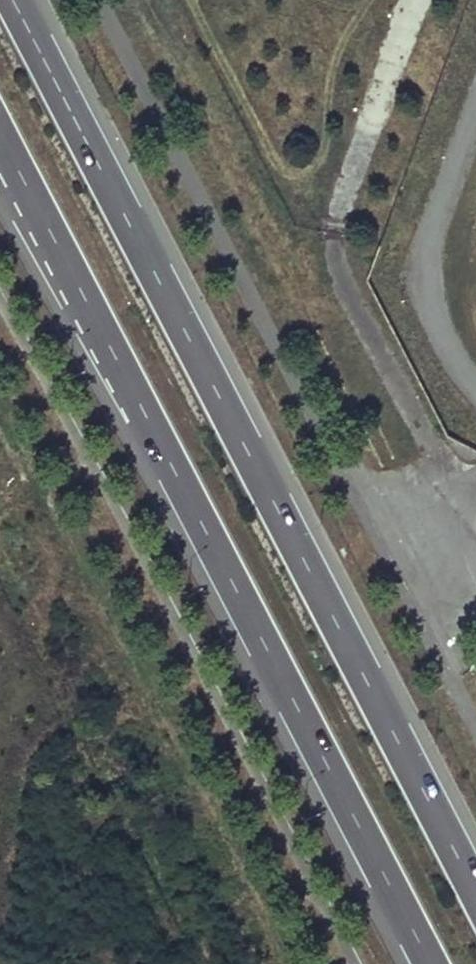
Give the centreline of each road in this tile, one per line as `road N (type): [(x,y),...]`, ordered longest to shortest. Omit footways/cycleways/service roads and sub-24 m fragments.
road 1 (trunk): [(475,886),(12,0)]
road 2 (trunk): [(0,141),(429,963)]

